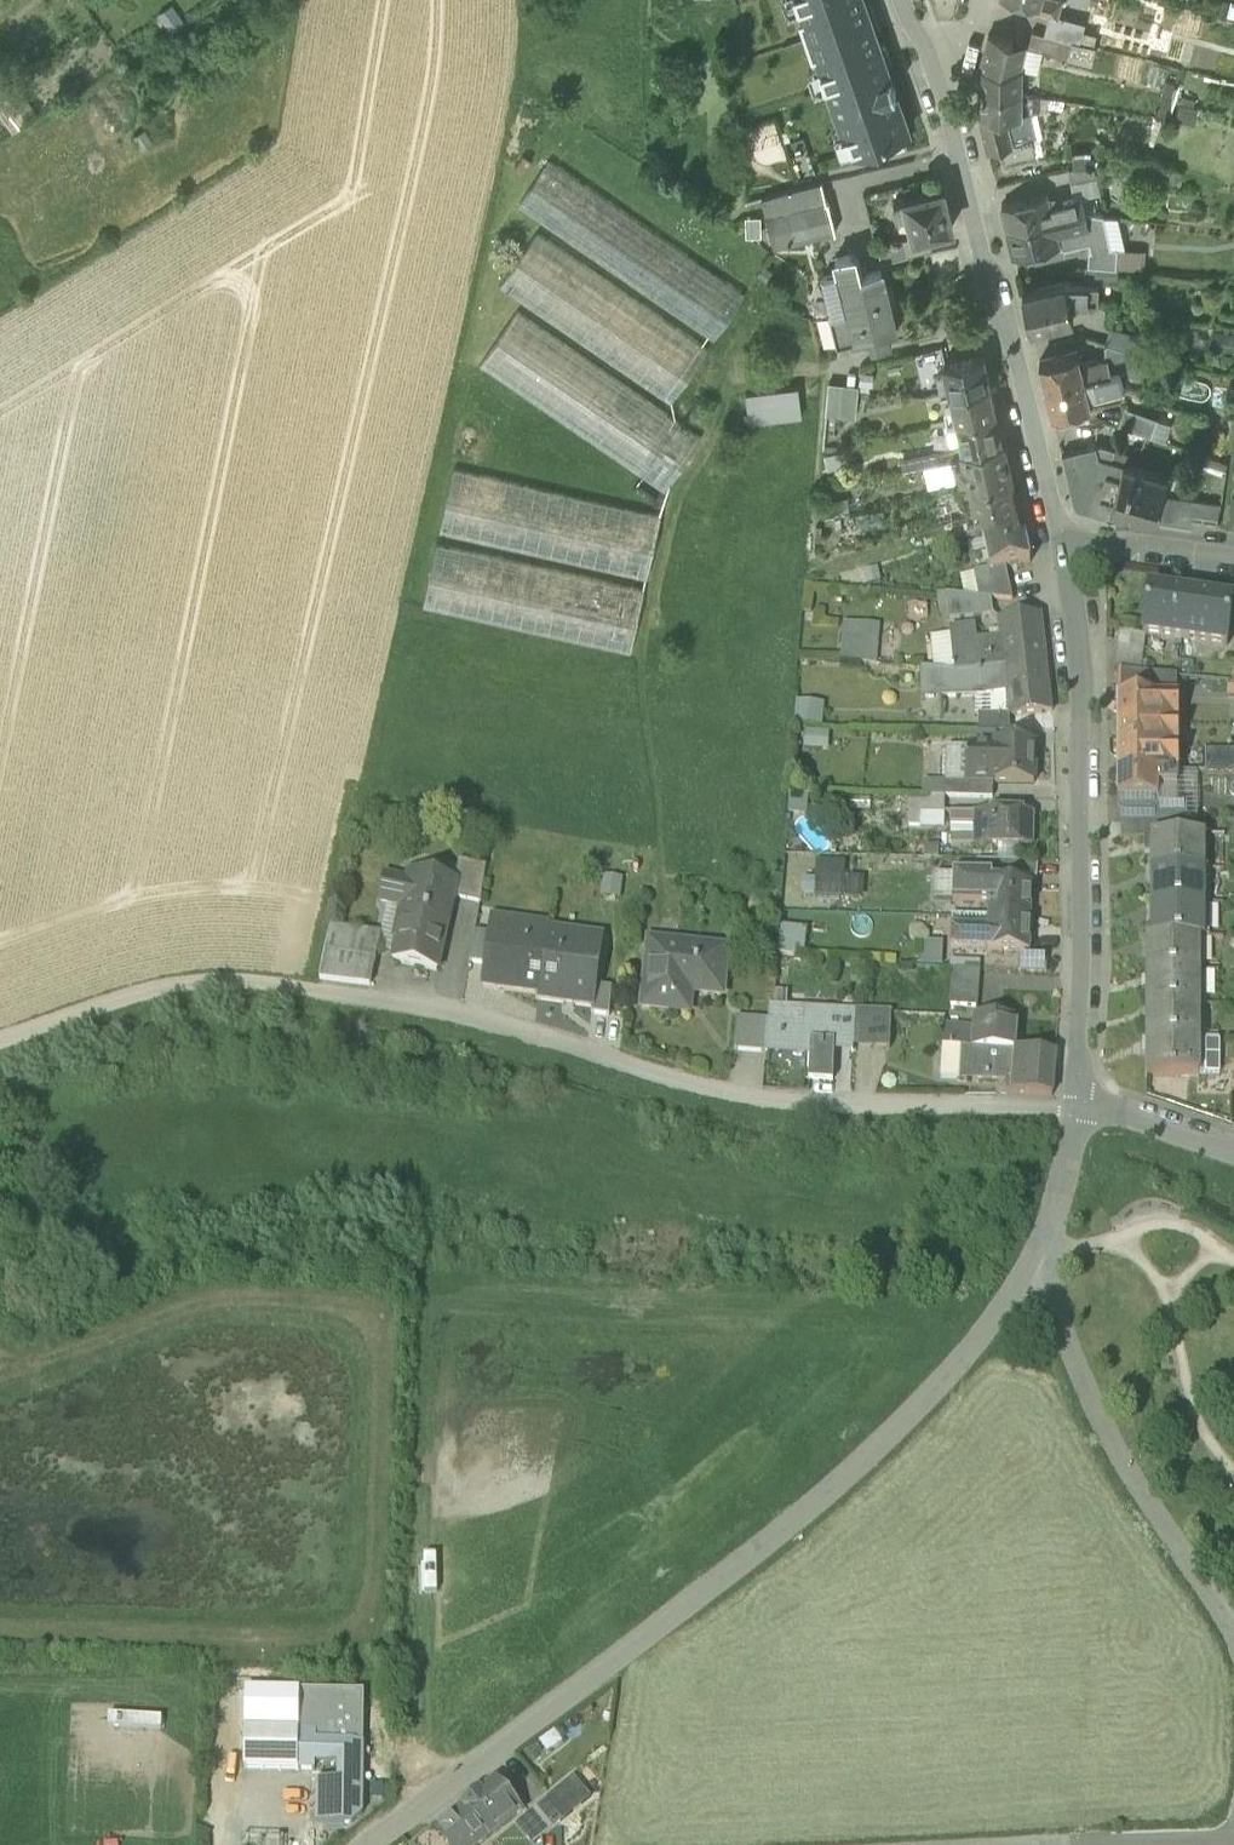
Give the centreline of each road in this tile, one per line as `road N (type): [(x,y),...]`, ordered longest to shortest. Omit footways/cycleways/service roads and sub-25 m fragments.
road 1 (unclassified): [(1047,1248),(954,1372),(836,1489),(368,1844)]
road 2 (residential): [(1080,1106),(750,1105),(448,1018),(202,981)]
road 3 (residential): [(1080,1106),(1081,730),(1064,549)]
road 4 (residential): [(1064,549),(930,62)]
road 5 (residential): [(1233,1631),(1105,1429),(1050,1292),(1047,1248)]
road 6 (unclassified): [(202,981),(0,1053)]
road 7 (residential): [(1064,549),(1233,563)]
road 8 (residential): [(1080,1106),(1233,1150)]
road 9 (residential): [(1047,1248),(1080,1106)]
road 10 (unclassified): [(1233,1843),(1101,1844)]

